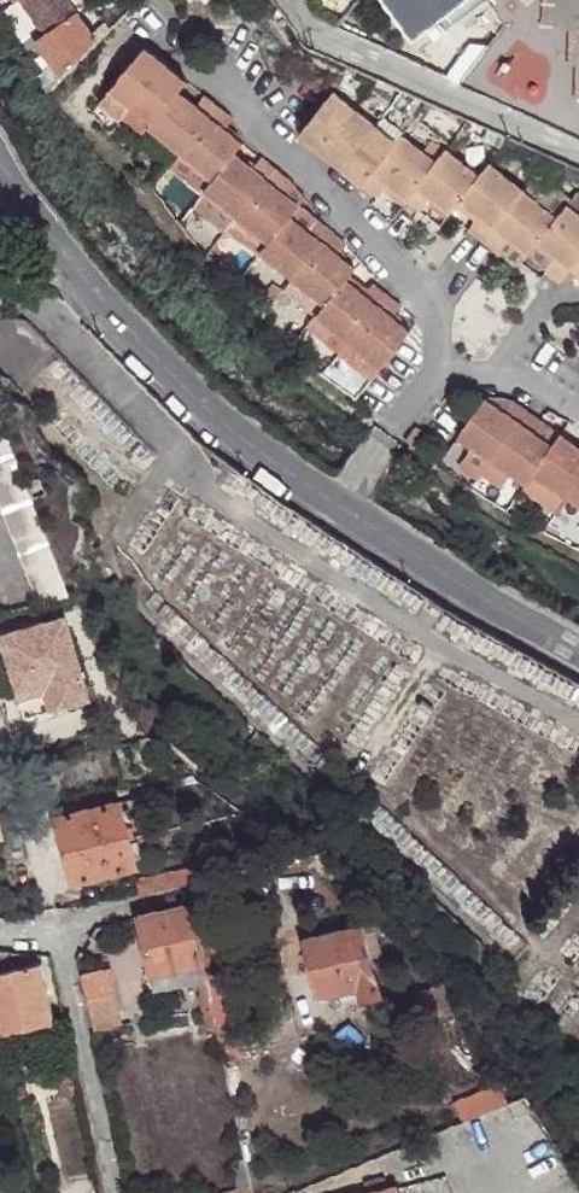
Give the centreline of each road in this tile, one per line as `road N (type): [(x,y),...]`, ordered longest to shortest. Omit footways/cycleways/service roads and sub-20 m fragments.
road 1 (residential): [(578,652),(249,452),(95,291),(0,161)]
road 2 (residential): [(289,0),(305,25),(578,149)]
road 3 (residential): [(59,922),(113,1192)]
road 4 (residential): [(193,892),(59,922)]

